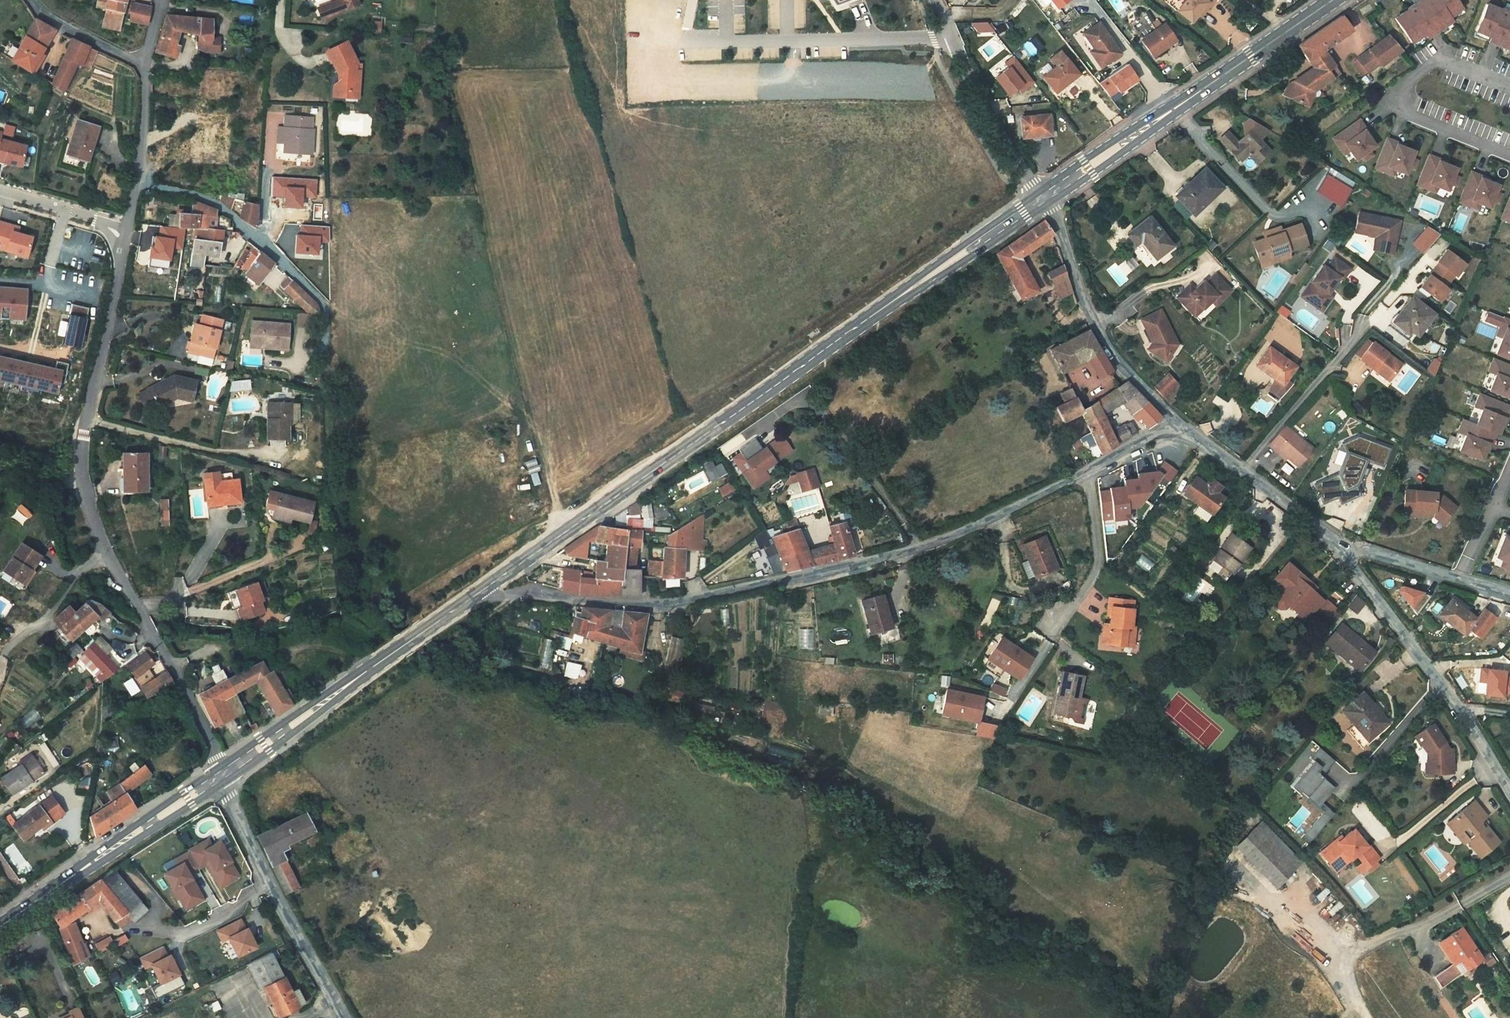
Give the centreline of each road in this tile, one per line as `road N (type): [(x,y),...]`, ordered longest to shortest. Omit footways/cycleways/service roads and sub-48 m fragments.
road 1 (secondary): [(484,588),(1041,200)]
road 2 (residential): [(484,588),(653,603),(861,567),(953,538),(1088,473)]
road 3 (residential): [(220,775),(108,557),(79,465),(128,231)]
road 4 (secondary): [(1041,200),(1333,0)]
road 5 (secondary): [(220,775),(484,588)]
road 6 (residential): [(1335,550),(1509,798)]
road 7 (residential): [(138,186),(217,205),(327,307),(328,374)]
road 8 (residential): [(1041,200),(1096,328),(1123,371),(1180,428)]
road 9 (residential): [(220,775),(341,1017)]
road 10 (residential): [(1509,88),(1439,62),(1390,98),(1398,111),(1509,156)]
road 11 (secondary): [(0,931),(220,775)]
road 12 (residential): [(932,0),(1041,200)]
road 13 (residential): [(1180,428),(1335,550)]
road 14 (residential): [(1055,638),(1098,572),(1088,473)]
road 15 (residential): [(28,0),(37,12),(146,64)]
road 16 (residential): [(128,231),(0,193)]
road 17 (residential): [(1335,550),(1458,581)]
road 18 (residential): [(1458,581),(1509,466)]
road 19 (residential): [(138,186),(146,64)]

